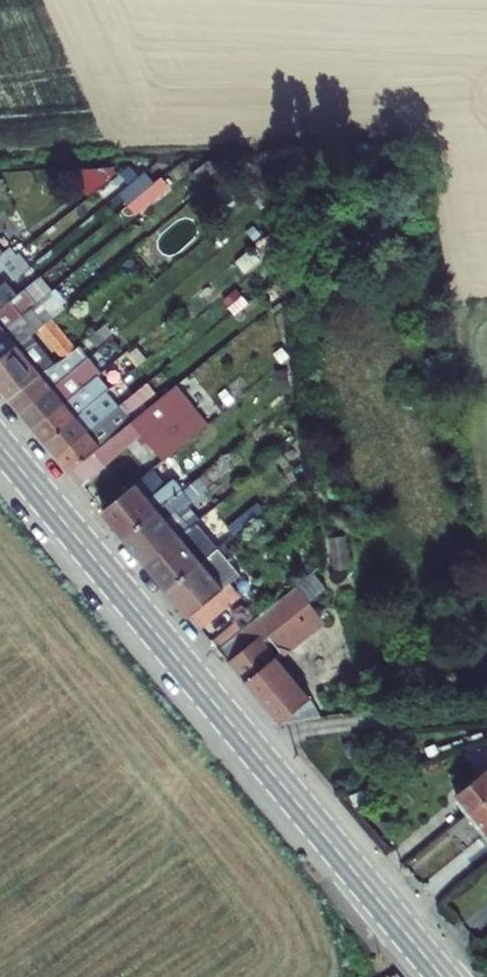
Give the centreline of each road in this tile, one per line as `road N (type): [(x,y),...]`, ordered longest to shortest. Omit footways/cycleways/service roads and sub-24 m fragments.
road 1 (secondary): [(0,444),(442,976)]

